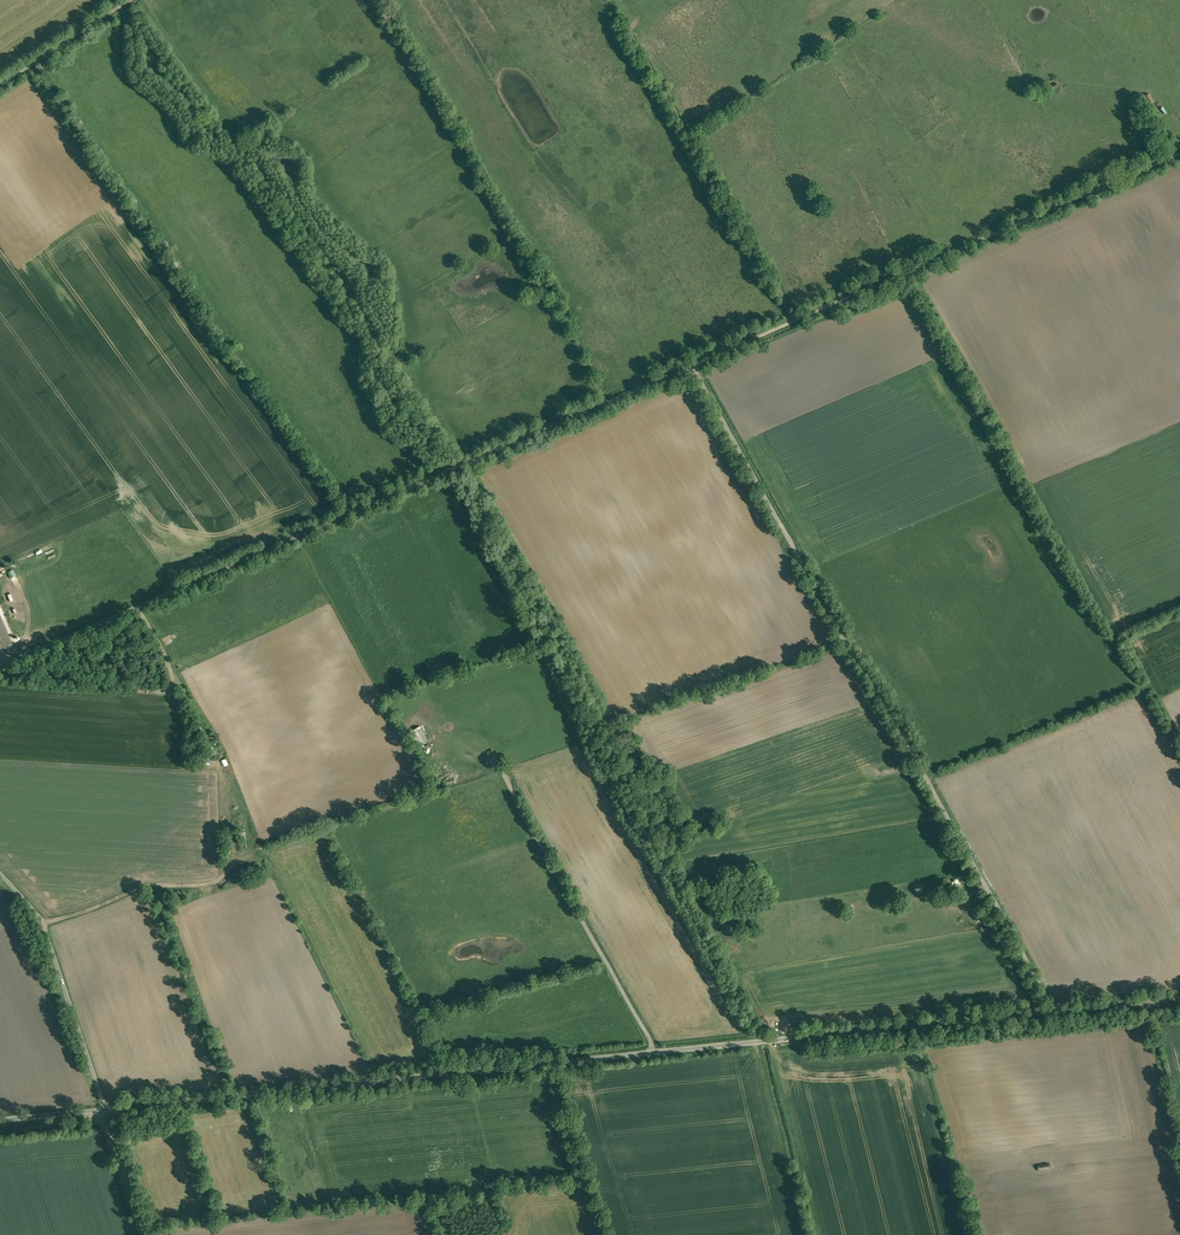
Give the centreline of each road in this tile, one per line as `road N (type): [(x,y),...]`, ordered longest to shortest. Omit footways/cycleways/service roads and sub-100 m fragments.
road 1 (track): [(1063,1011),(709,365),(1179,159)]
road 2 (residential): [(709,365),(0,664)]
road 3 (tertiary): [(1179,998),(553,1062)]
road 4 (tertiary): [(553,1062),(104,1110)]
road 5 (track): [(621,0),(807,318)]
road 6 (track): [(654,1052),(505,771)]
road 7 (residential): [(104,1110),(42,932),(0,870)]
road 8 (track): [(34,917),(86,915),(149,888),(214,886),(245,860)]
road 9 (track): [(531,238),(618,402)]
road 10 (residential): [(606,1234),(553,1062)]
road 11 (residential): [(130,0),(0,86)]
road 12 (residential): [(145,1234),(104,1110)]
road 13 (track): [(1148,1001),(1179,1127)]

